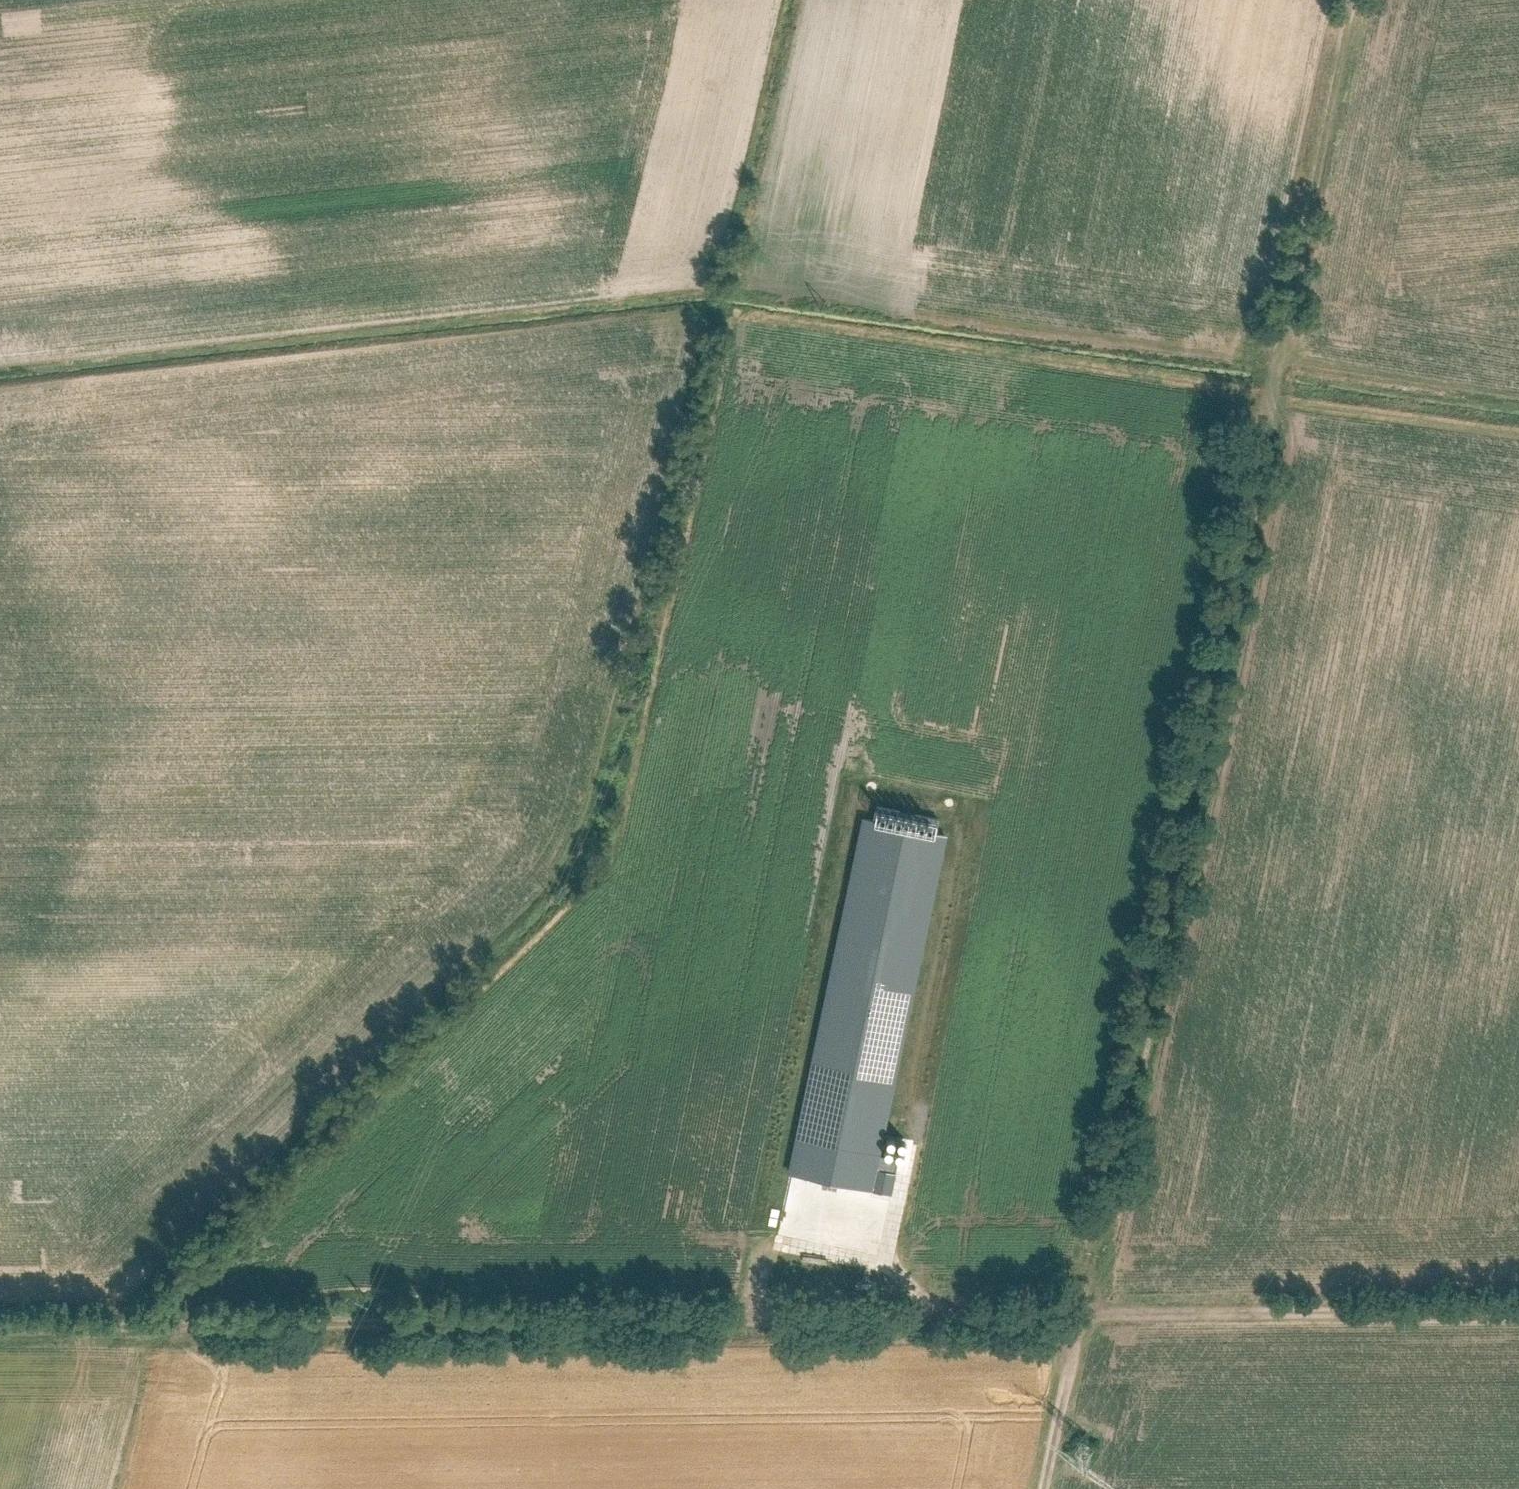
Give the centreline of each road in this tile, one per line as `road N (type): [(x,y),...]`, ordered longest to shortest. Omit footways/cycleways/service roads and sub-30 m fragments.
road 1 (track): [(1040,1488),(1090,1199),(1343,0)]
road 2 (track): [(1077,1298),(0,1320)]
road 3 (track): [(1518,1307),(1073,1314)]

